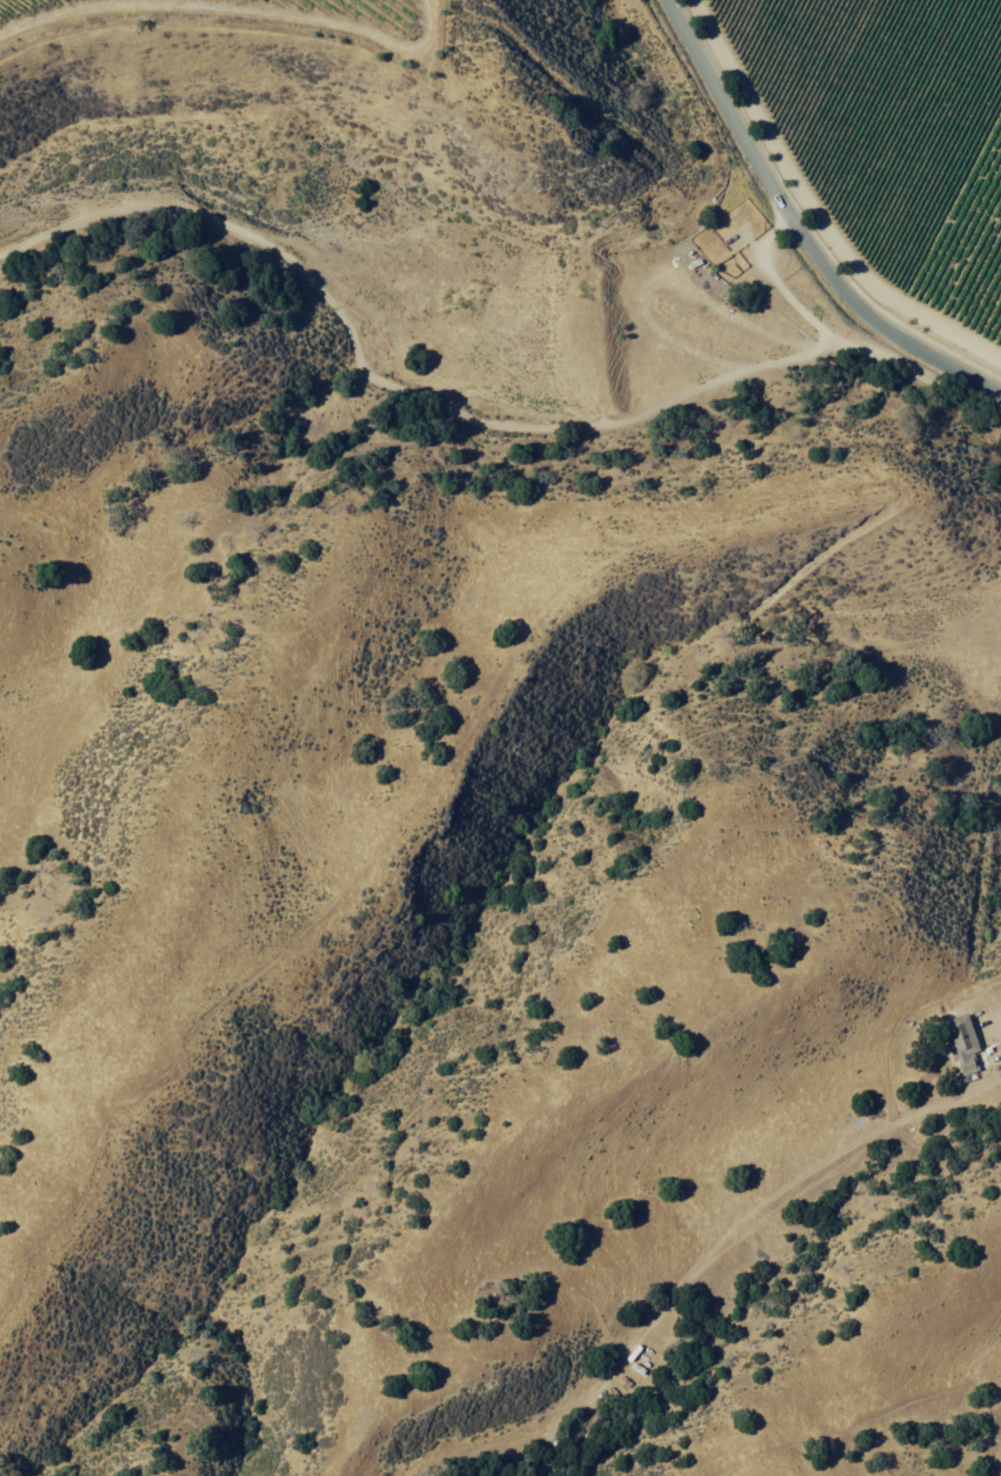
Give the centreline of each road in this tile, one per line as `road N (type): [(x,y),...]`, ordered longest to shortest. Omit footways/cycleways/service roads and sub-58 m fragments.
road 1 (track): [(0,259),(163,207),(246,234),(289,259),(338,311),(364,370),(394,387),(468,418),(569,428),(637,417),(830,336),(761,263),(758,247),(785,217)]
road 2 (tertiary): [(1000,394),(881,329),(840,292),(785,217),(668,0)]

